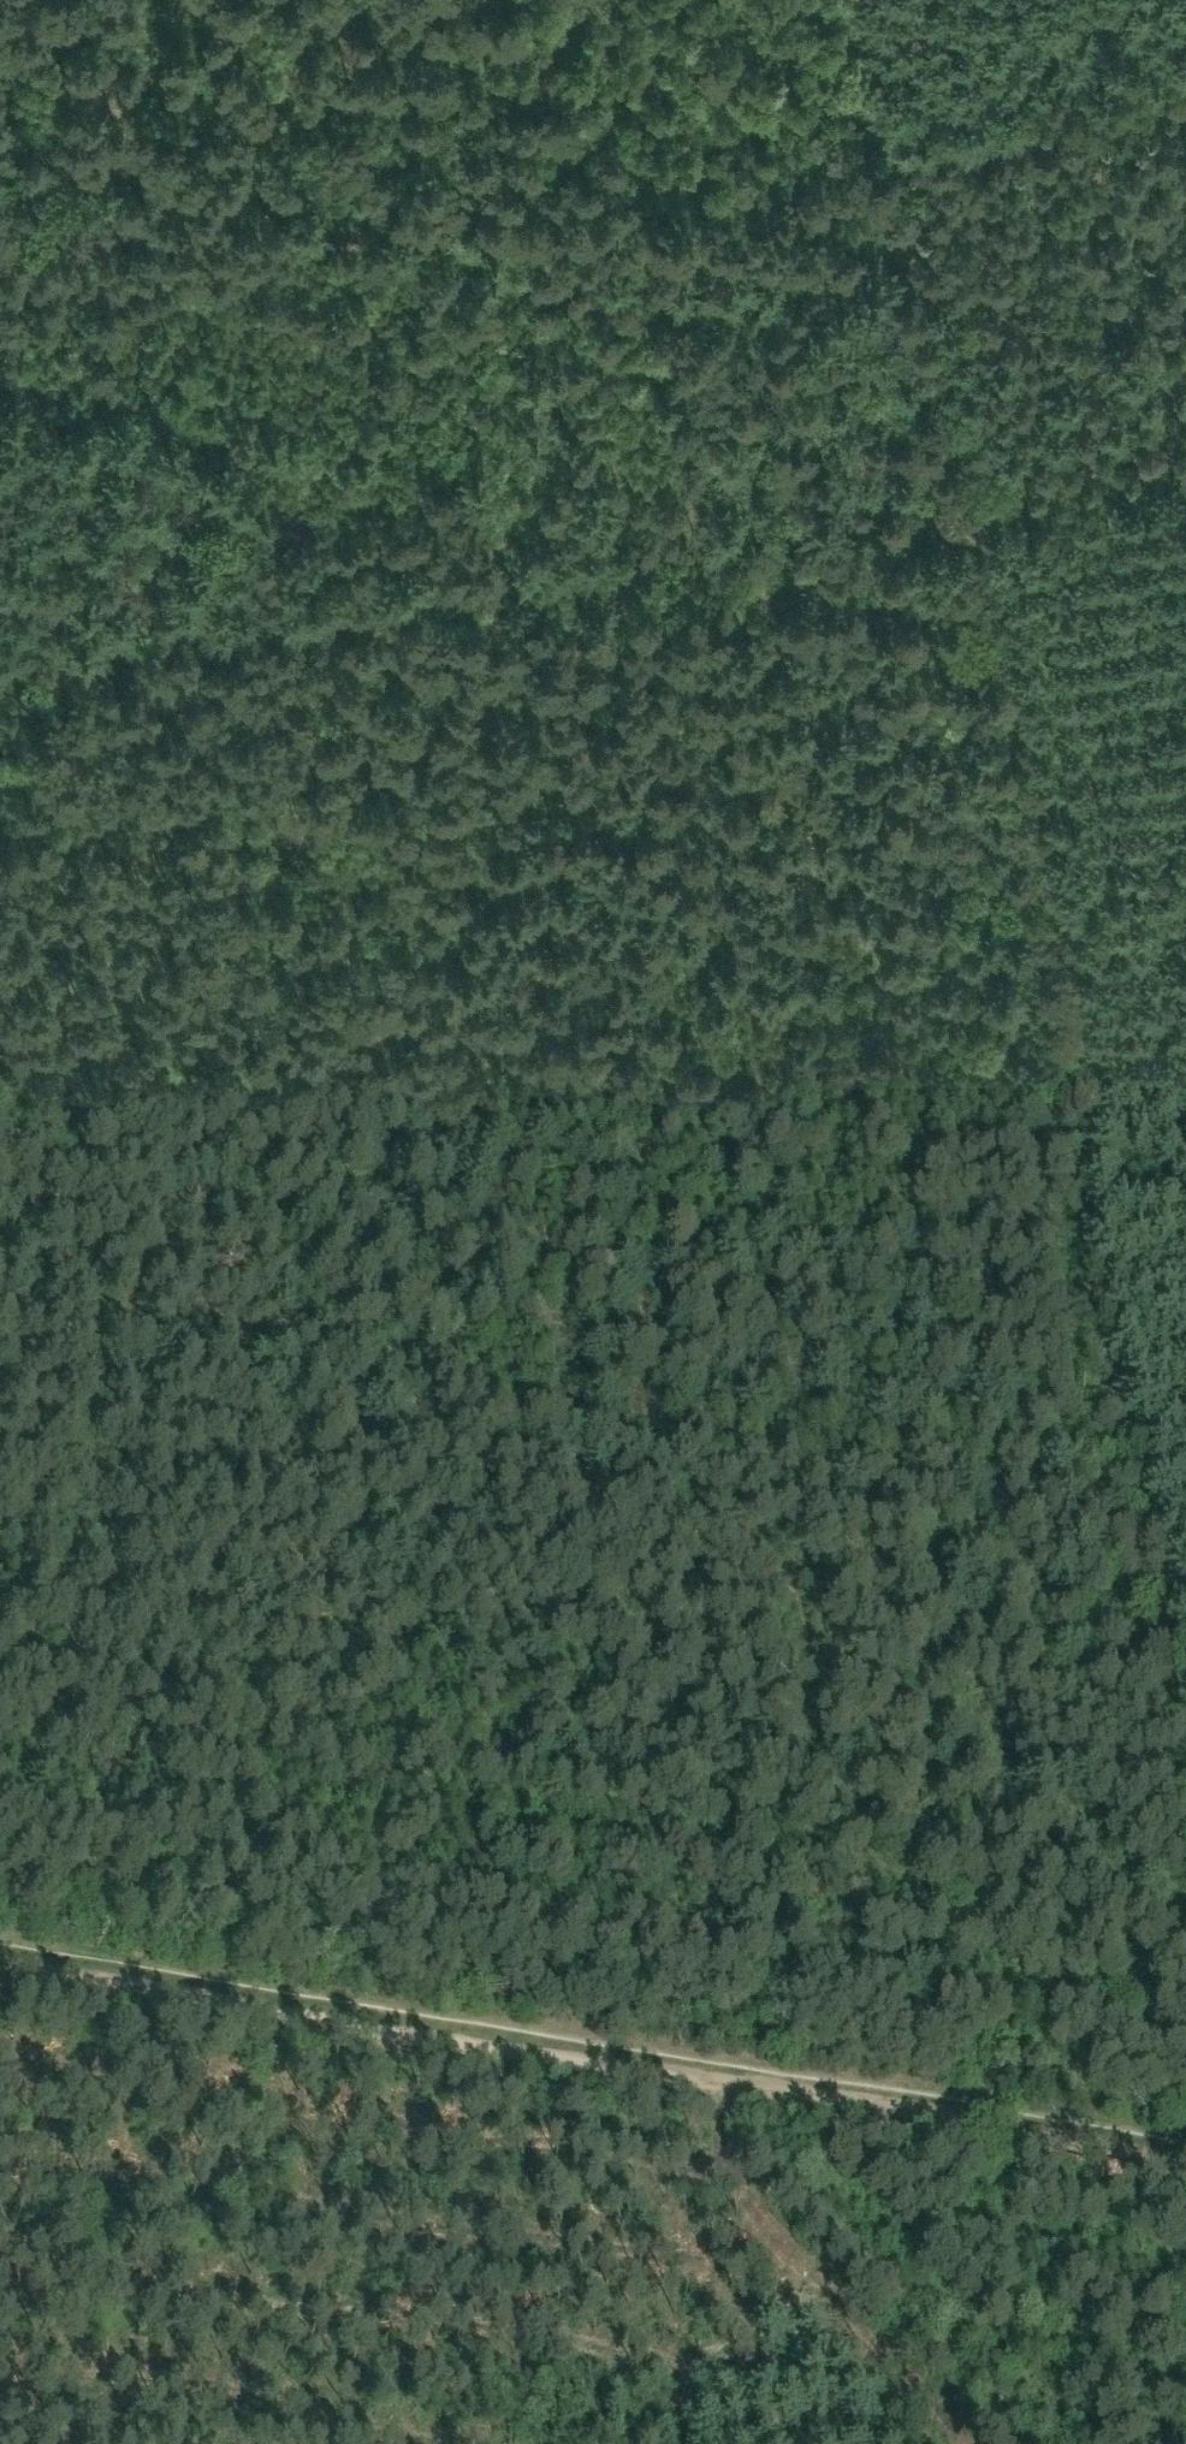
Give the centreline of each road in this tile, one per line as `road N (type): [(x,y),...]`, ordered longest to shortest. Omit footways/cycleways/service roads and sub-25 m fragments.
road 1 (track): [(0,1963),(167,1988),(412,2041),(579,2058),(901,2110),(1185,2167)]
road 2 (track): [(706,2079),(1036,2443)]

